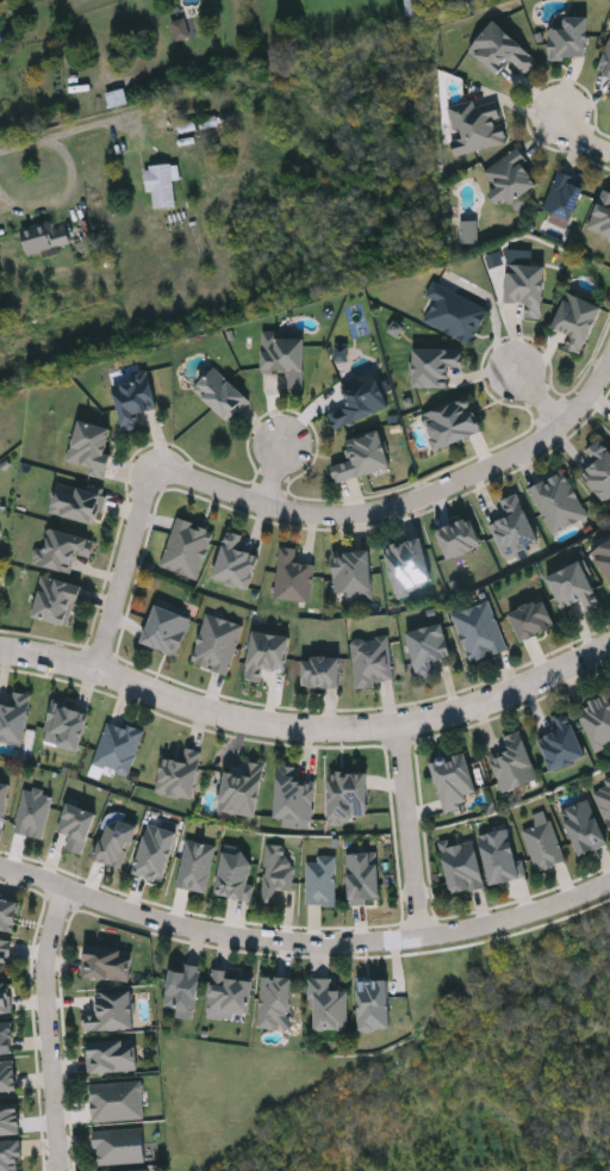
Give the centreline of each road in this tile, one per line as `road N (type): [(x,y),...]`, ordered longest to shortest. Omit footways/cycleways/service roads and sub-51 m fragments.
road 1 (residential): [(609,649),(491,707),(404,731),(288,731),(193,710),(98,668),(0,647)]
road 2 (residential): [(0,870),(199,933),(299,947),(427,942),(609,892)]
road 3 (residential): [(155,487),(194,484),(309,518),(388,515),(541,447),(589,410),(609,377)]
road 4 (residential): [(61,1170),(48,973),(67,891)]
road 5 (residential): [(404,731),(427,942)]
road 6 (residential): [(98,668),(155,487)]

